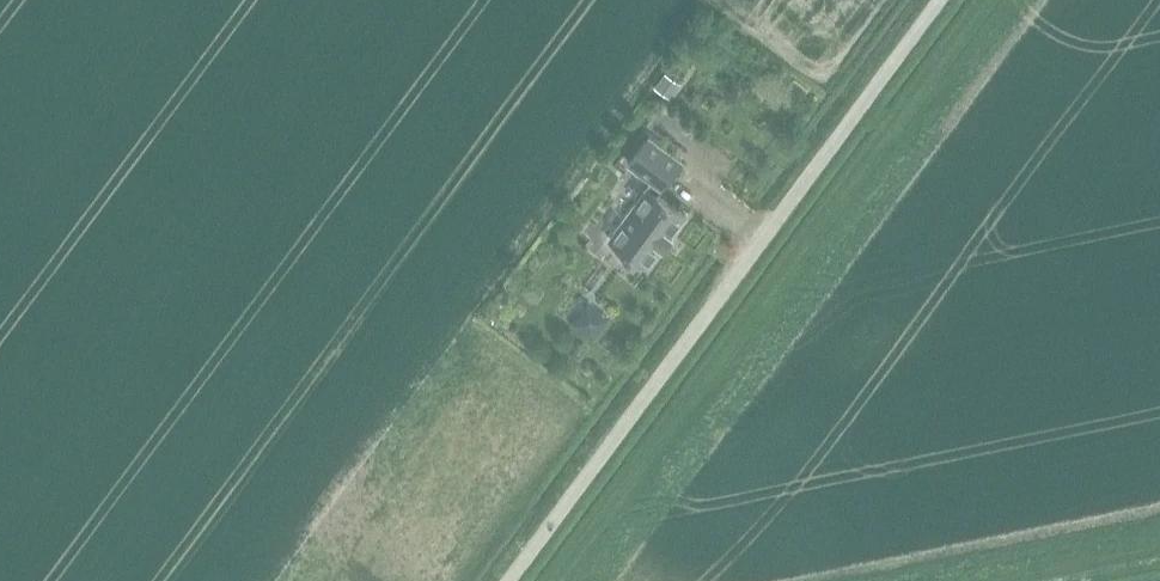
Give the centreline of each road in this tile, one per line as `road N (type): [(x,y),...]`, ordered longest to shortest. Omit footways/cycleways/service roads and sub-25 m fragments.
road 1 (unclassified): [(506,580),(936,0)]

